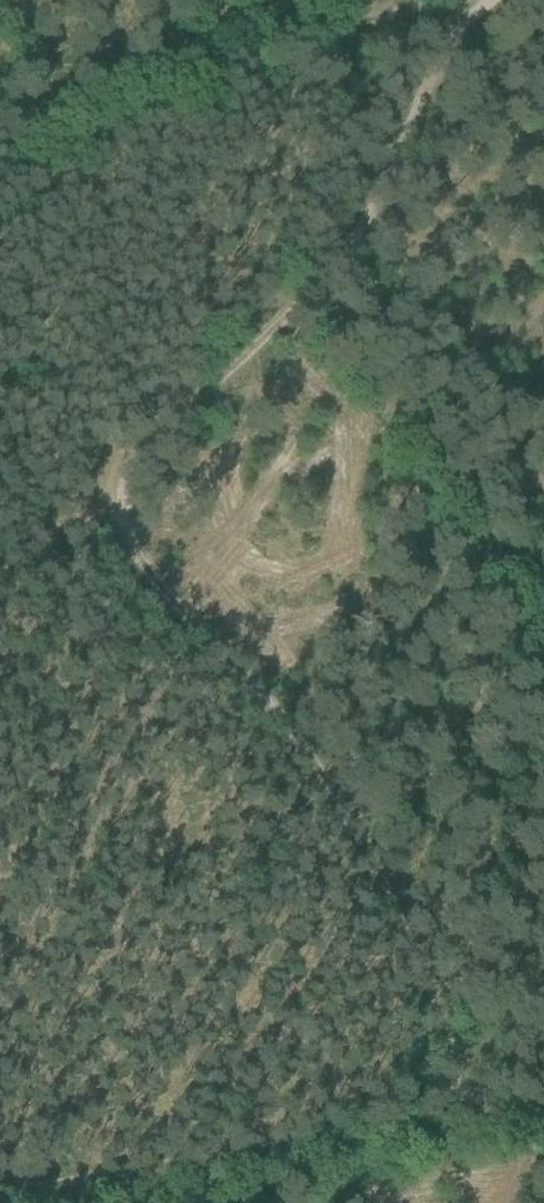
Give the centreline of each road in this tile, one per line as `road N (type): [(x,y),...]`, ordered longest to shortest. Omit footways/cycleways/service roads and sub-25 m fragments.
road 1 (track): [(497,0),(424,95),(327,280),(118,485),(127,564),(319,798)]
road 2 (track): [(489,0),(178,74),(0,158)]
road 3 (track): [(0,1199),(456,1120)]
road 4 (track): [(312,295),(543,582)]
road 5 (track): [(319,798),(440,1053),(456,1120)]

